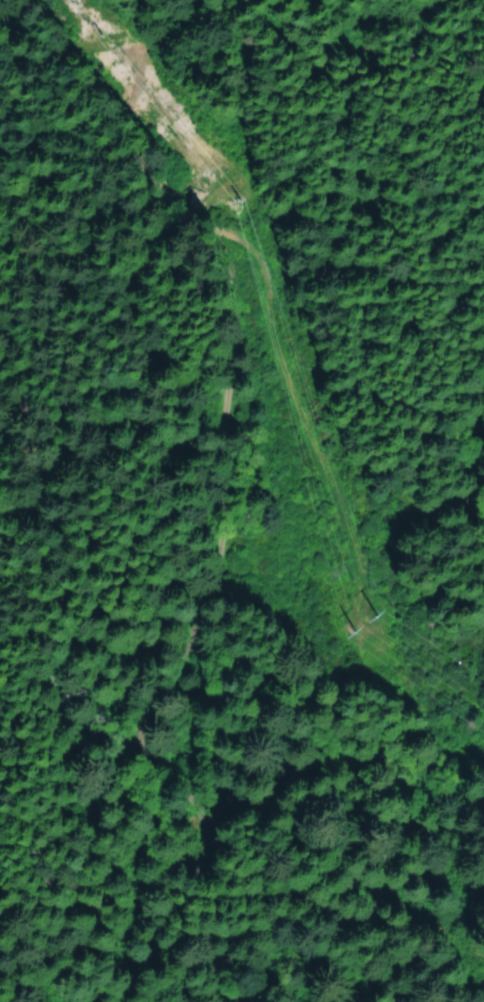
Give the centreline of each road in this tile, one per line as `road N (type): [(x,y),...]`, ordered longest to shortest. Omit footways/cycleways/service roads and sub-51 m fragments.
road 1 (track): [(0,26),(46,54),(219,263),(227,312),(217,533),(207,584),(143,736),(149,762),(190,813),(207,961),(235,1001)]

